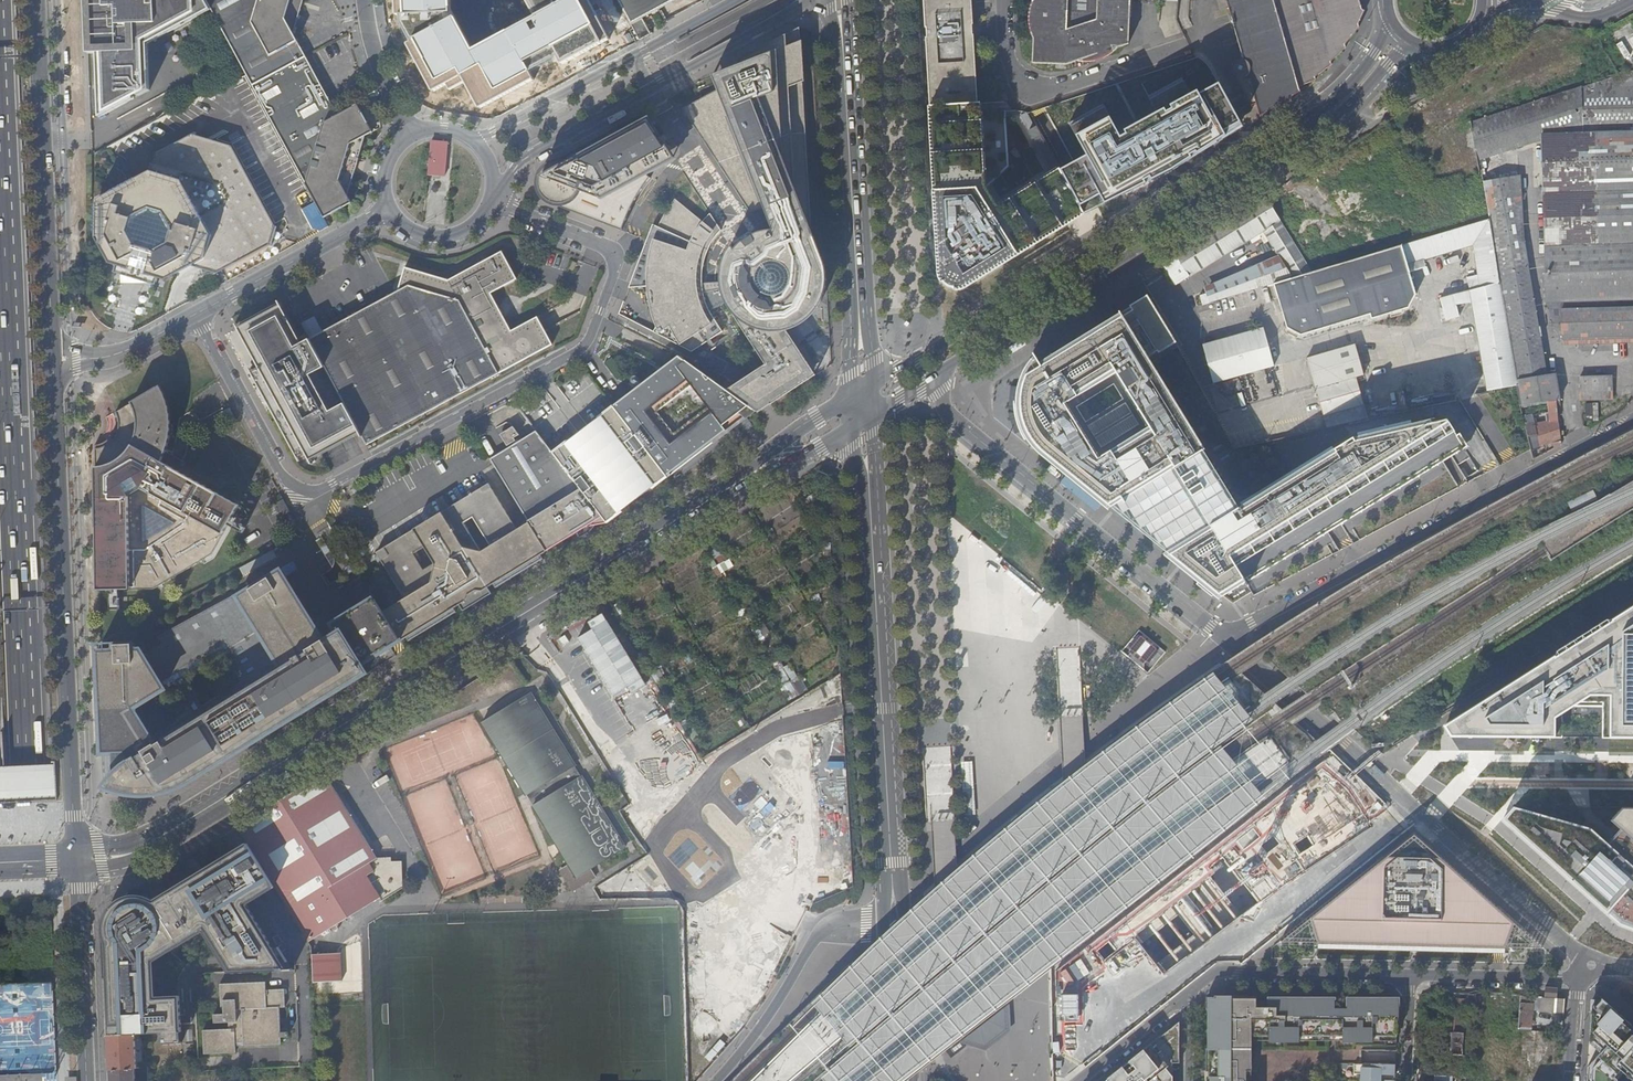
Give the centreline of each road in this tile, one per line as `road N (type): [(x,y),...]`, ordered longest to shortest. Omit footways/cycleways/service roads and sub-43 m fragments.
road 1 (motorway): [(40,1080),(0,172)]
road 2 (secondary): [(76,858),(125,852),(177,826),(738,483)]
road 3 (residential): [(492,196),(611,249),(616,267),(589,338),(333,483),(301,487),(278,469),(194,314)]
road 4 (secondary): [(1390,28),(1317,110),(875,382)]
road 5 (secondary): [(935,377),(1338,119),(1410,46)]
road 6 (primary): [(76,858),(53,358)]
road 7 (residential): [(1224,636),(1632,423)]
road 8 (tertiary): [(895,912),(870,510)]
road 9 (residential): [(1224,636),(945,411),(935,377)]
road 10 (primary): [(53,358),(36,0)]
road 11 (residential): [(711,1080),(816,932),(895,912)]
road 12 (residential): [(1416,809),(1224,636)]
road 13 (residential): [(1219,970),(1416,809)]
road 14 (residential): [(1590,970),(1416,809)]
road 15 (residential): [(194,314),(391,205)]
road 16 (primary): [(86,1080),(76,858)]
road 17 (residential): [(1219,970),(1412,977)]
road 18 (tertiary): [(853,237),(843,50)]
road 19 (residential): [(494,184),(650,90)]
road 20 (residential): [(1412,977),(1558,980),(1590,970)]
road 21 (residential): [(630,57),(471,137)]
road 22 (tertiary): [(905,1080),(895,912)]
road 23 (tertiary): [(853,237),(850,397)]
road 24 (residential): [(53,358),(121,352),(194,314)]
road 25 (tertiary): [(875,382),(853,237)]
road 26 (residential): [(682,73),(809,0)]
road 27 (residential): [(1080,1080),(1192,991)]
road 28 (residential): [(366,0),(411,135)]
road 29 (secondary): [(850,397),(738,483)]
road 30 (residential): [(391,205),(416,230),(453,234),(484,213),(492,196)]
road 31 (secondary): [(738,483),(852,429)]

